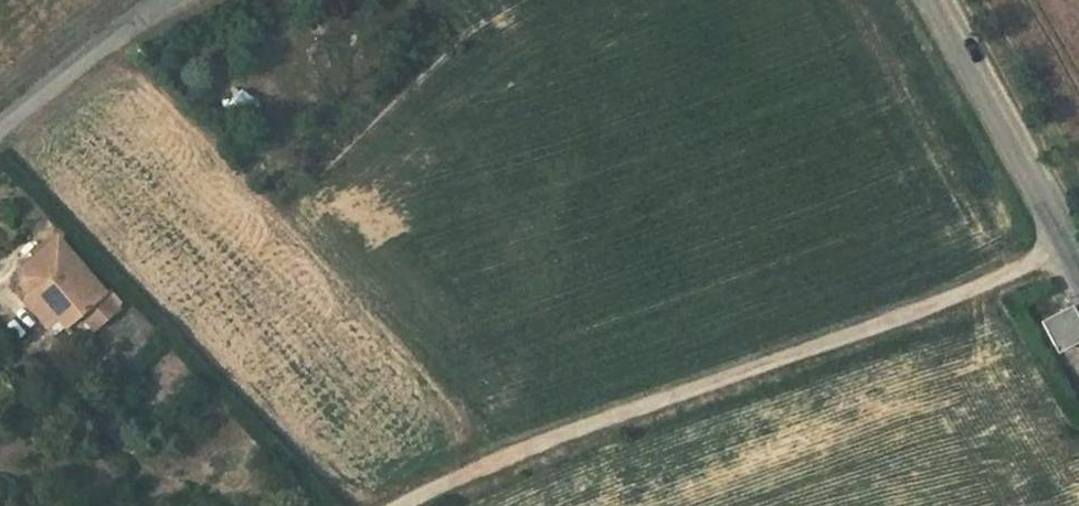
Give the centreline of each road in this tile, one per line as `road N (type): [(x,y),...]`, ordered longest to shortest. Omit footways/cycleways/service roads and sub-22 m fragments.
road 1 (track): [(410,505),(490,468),(1060,252)]
road 2 (unclassified): [(931,0),(1078,287)]
road 3 (unclassified): [(0,122),(118,28),(169,0)]

